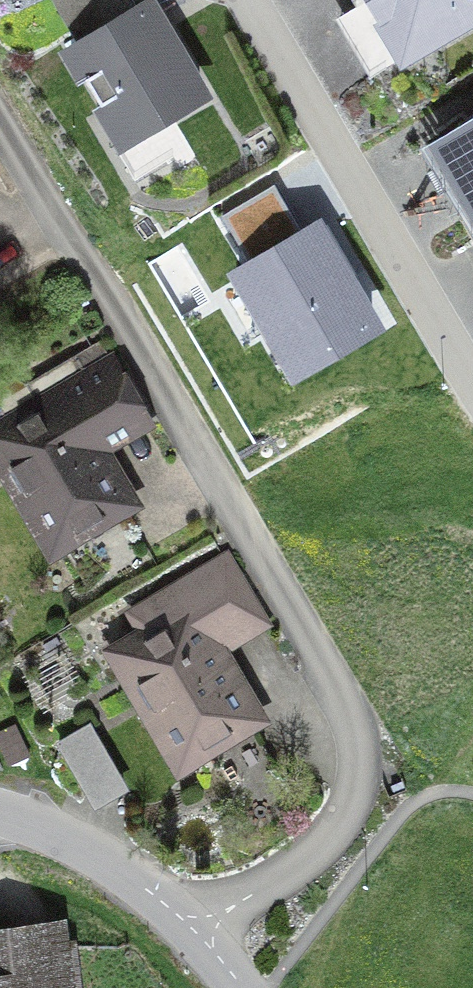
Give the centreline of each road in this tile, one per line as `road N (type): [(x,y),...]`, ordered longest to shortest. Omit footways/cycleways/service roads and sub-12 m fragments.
road 1 (residential): [(202,933),(288,873),(348,816),(359,758),(331,677),(0,118)]
road 2 (residential): [(472,385),(250,0)]
road 3 (unclassified): [(0,822),(147,892),(202,933)]

